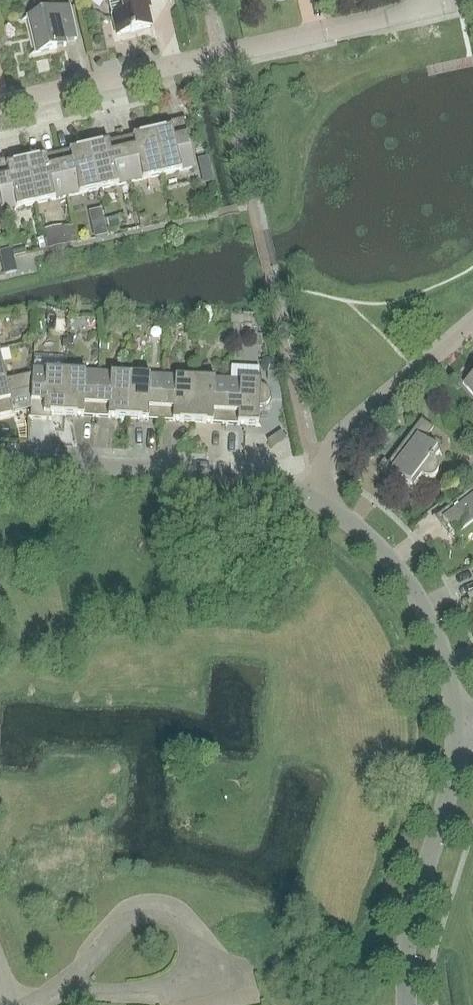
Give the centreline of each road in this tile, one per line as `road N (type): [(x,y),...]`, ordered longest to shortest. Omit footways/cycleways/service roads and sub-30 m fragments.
road 1 (residential): [(0,103),(387,17),(422,0)]
road 2 (residential): [(311,498),(210,469),(0,459)]
road 3 (residential): [(407,1004),(407,939),(450,792),(456,722)]
road 4 (residential): [(456,722),(444,657),(416,595),(351,523),(311,498)]
road 5 (residential): [(311,498),(327,449),(472,329)]

